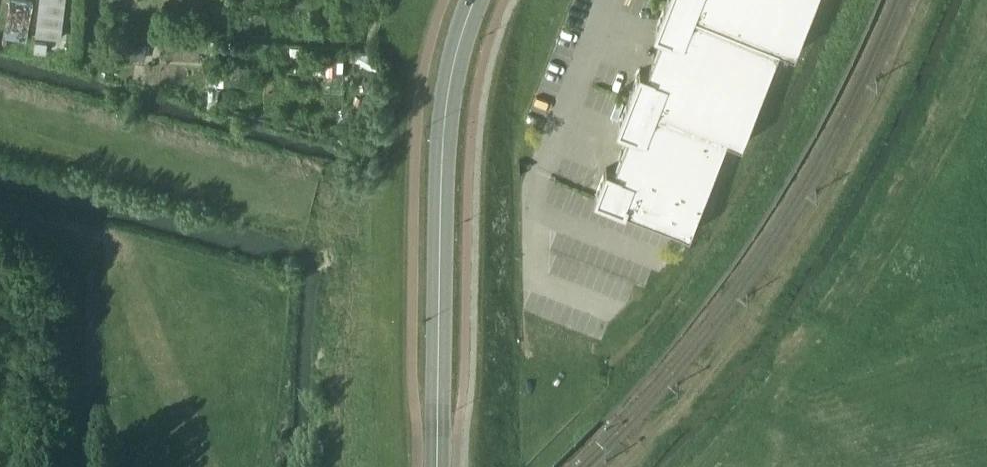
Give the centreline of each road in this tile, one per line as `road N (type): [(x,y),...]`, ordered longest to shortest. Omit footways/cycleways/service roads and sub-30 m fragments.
road 1 (track): [(633,466),(742,342),(831,208),(935,0)]
road 2 (tertiary): [(437,466),(447,102),(474,0)]

